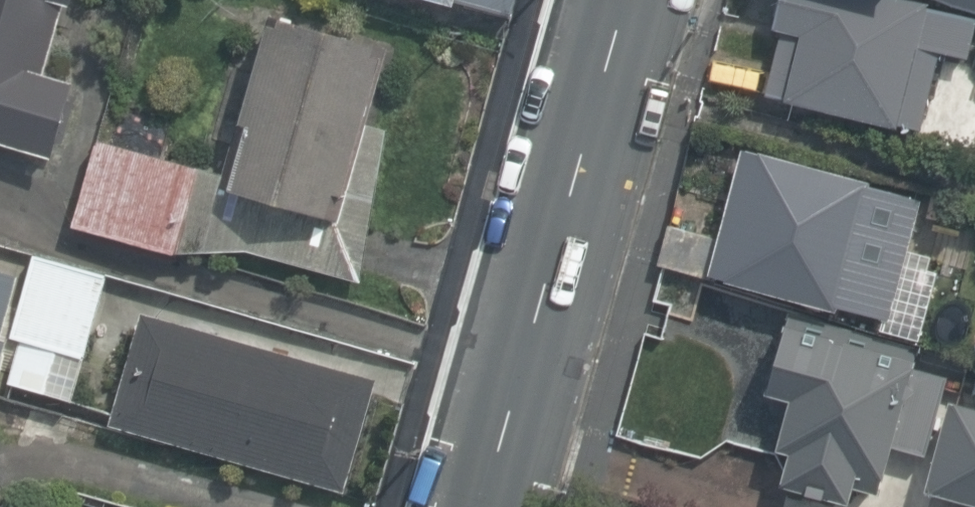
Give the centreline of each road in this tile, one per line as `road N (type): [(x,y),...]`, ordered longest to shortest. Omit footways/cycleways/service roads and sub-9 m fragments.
road 1 (tertiary): [(626,0),(492,506)]

